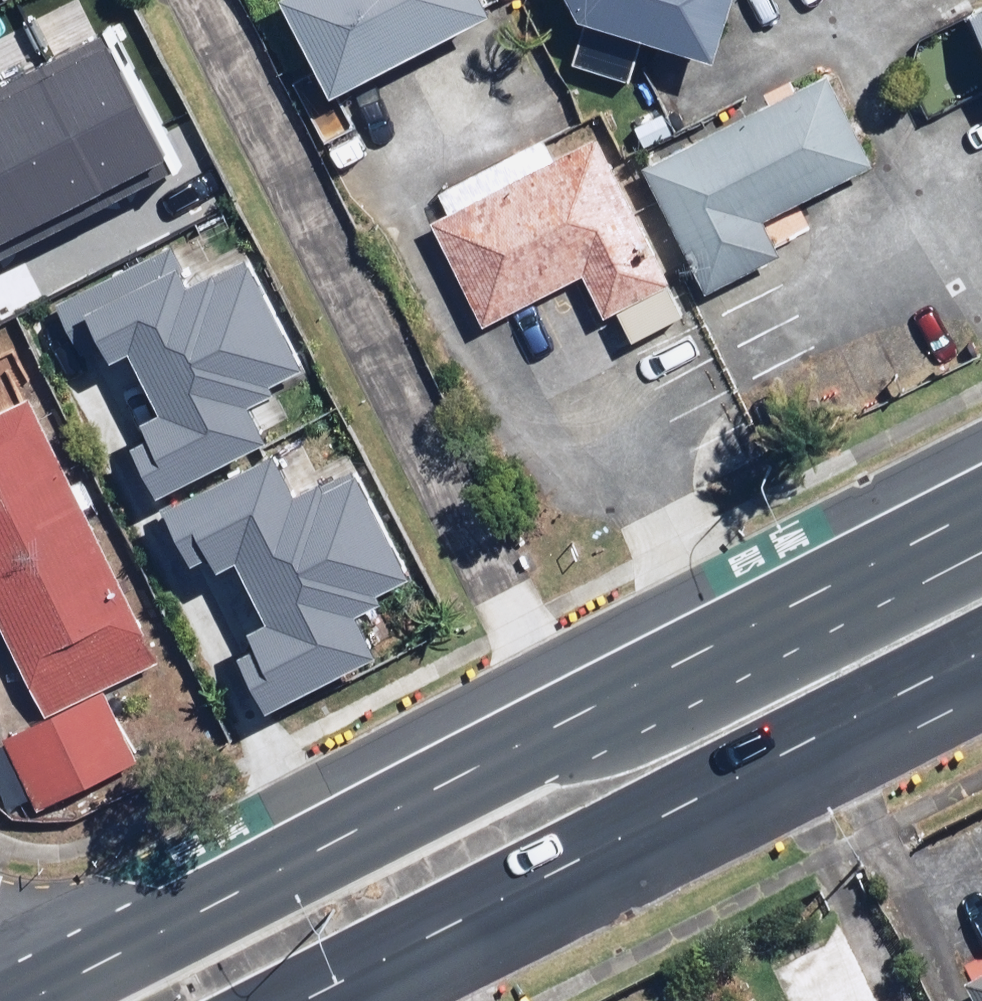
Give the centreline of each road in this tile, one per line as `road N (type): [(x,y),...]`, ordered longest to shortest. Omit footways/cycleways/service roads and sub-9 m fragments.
road 1 (primary): [(0,988),(608,671),(981,488)]
road 2 (primary): [(981,653),(298,1000)]

